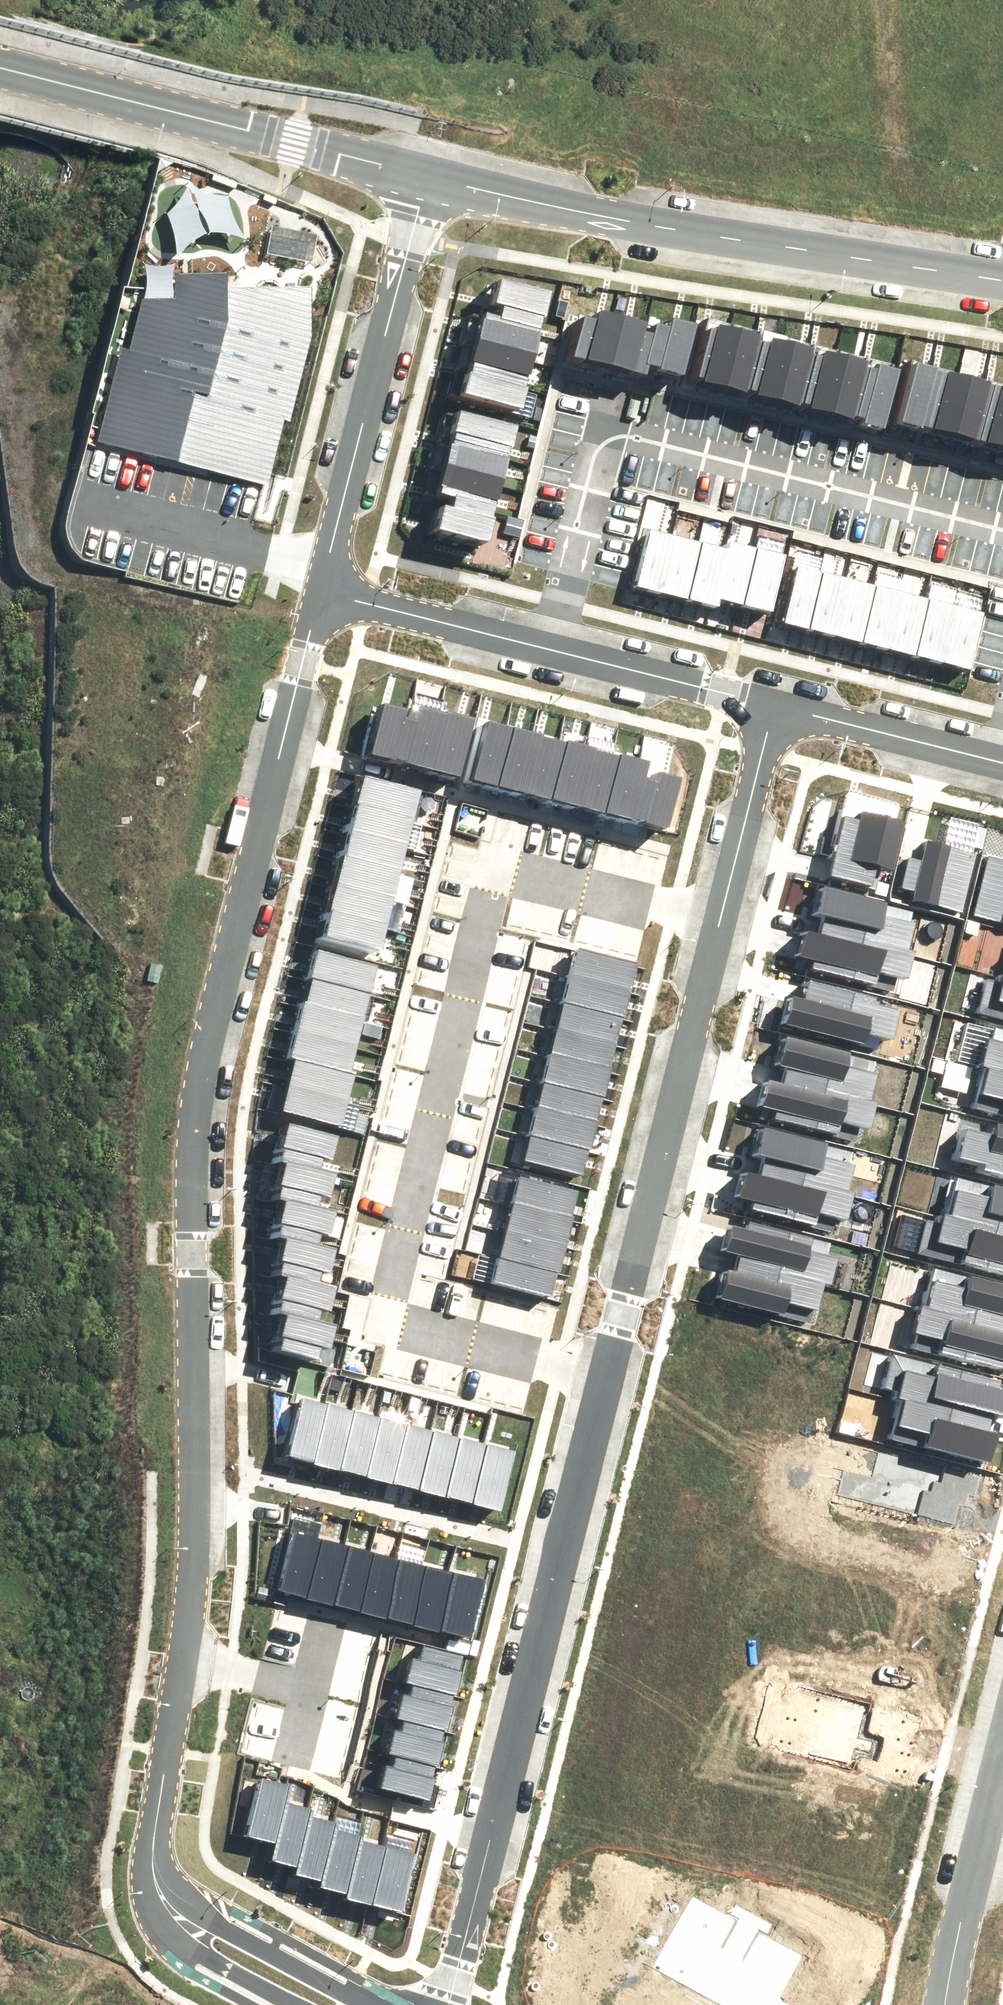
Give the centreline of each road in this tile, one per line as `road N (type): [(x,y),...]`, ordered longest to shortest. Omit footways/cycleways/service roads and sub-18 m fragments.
road 1 (residential): [(323,593),(196,1111),(193,1559),(153,1873)]
road 2 (residential): [(605,1379),(383,1321),(497,872),(719,925)]
road 3 (residential): [(605,1379),(443,2004)]
road 4 (residential): [(549,650),(600,446),(626,430),(1002,526)]
road 5 (residential): [(426,177),(612,219),(1002,282)]
road 6 (residential): [(719,925),(605,1379)]
road 7 (residential): [(0,67),(426,177)]
road 8 (residential): [(426,177),(323,593)]
road 9 (residential): [(153,1873),(225,1930),(366,2004)]
road 10 (residential): [(943,2004),(1002,1760)]
road 11 (residential): [(1002,764),(774,707)]
road 12 (residential): [(549,650),(323,593)]
road 13 (residential): [(774,707),(549,650)]
road 14 (residential): [(774,707),(719,925)]
road 15 (residential): [(292,2004),(167,1929),(153,1873)]

